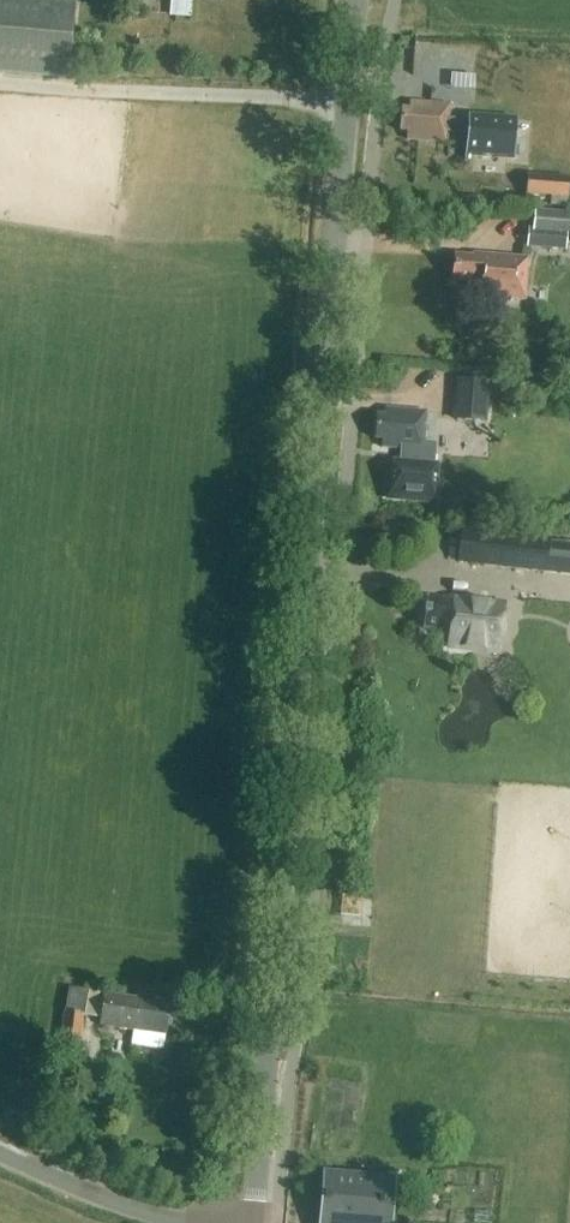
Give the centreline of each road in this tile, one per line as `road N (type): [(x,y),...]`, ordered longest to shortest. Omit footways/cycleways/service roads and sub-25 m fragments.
road 1 (tertiary): [(254,1222),(358,0)]
road 2 (unclassified): [(230,1222),(0,1142)]

